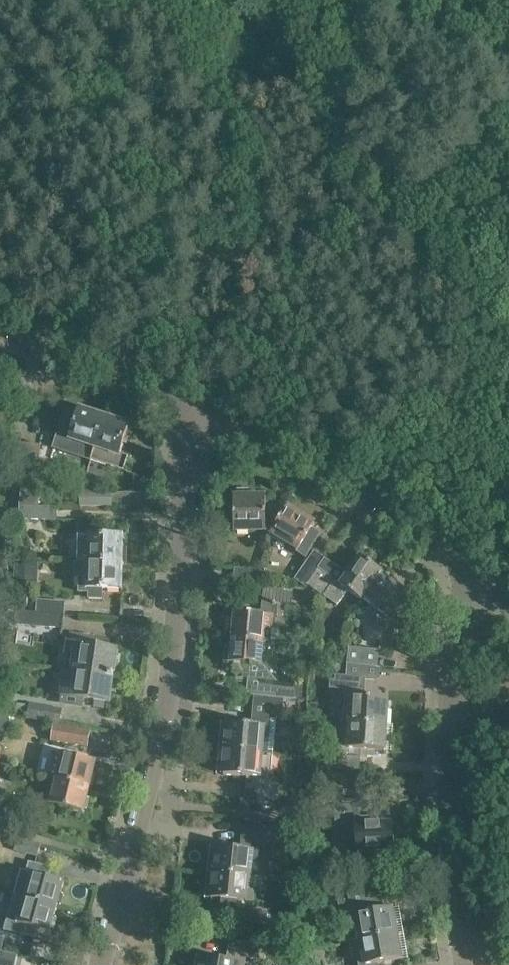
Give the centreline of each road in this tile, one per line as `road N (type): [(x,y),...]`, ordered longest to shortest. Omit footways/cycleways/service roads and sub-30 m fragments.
road 1 (residential): [(109,964),(149,718),(174,411),(186,390)]
road 2 (residential): [(467,964),(454,885),(447,687),(469,573)]
road 3 (residential): [(469,573),(324,466),(186,390)]
road 4 (residential): [(186,390),(0,332)]

